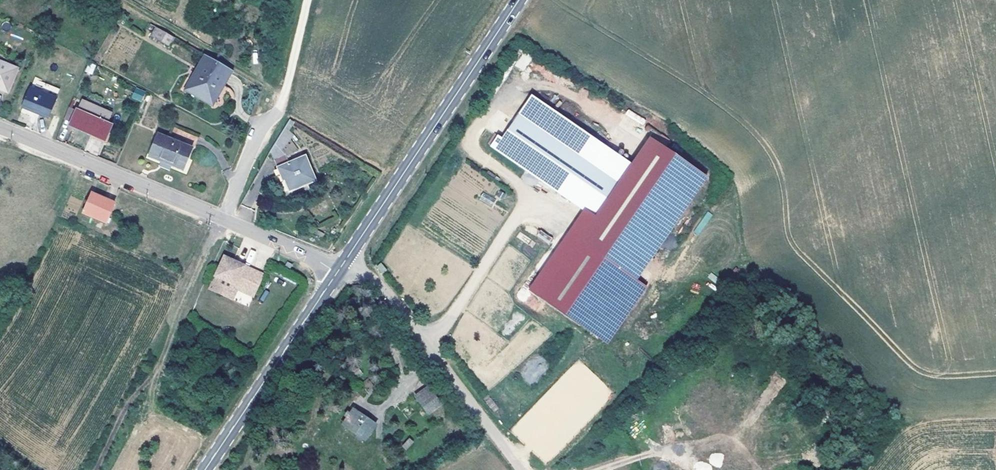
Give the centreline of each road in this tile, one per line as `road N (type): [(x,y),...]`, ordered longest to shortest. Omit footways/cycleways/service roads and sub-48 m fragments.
road 1 (track): [(304,0),(289,72),(225,222),(161,364),(133,396),(95,469)]
road 2 (tertiary): [(338,271),(0,132)]
road 3 (secondary): [(522,0),(349,258)]
road 4 (unclassified): [(349,258),(409,317),(521,469)]
road 5 (secondary): [(338,271),(206,469)]

